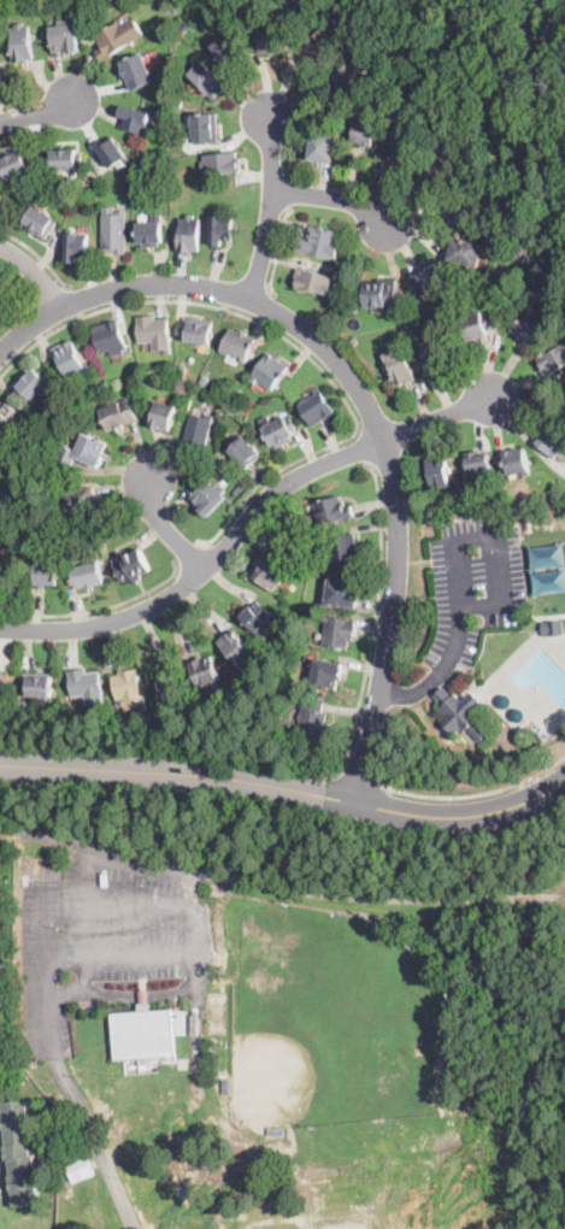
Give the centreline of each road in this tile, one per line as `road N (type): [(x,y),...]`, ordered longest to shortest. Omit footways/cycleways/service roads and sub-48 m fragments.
road 1 (residential): [(0,348),(64,305),(148,286),(192,287),(267,306),(342,365),(383,440),(399,534),(357,802)]
road 2 (tertiary): [(0,763),(251,781),(446,818),(501,811),(564,784)]
road 3 (residential): [(495,394),(272,492),(200,570),(143,612),(64,629),(0,629)]
road 4 (residential): [(54,1057),(92,1122),(135,1228)]
road 5 (residential): [(252,299),(272,189),(269,113)]
road 6 (residential): [(272,189),(360,204),(389,225)]

